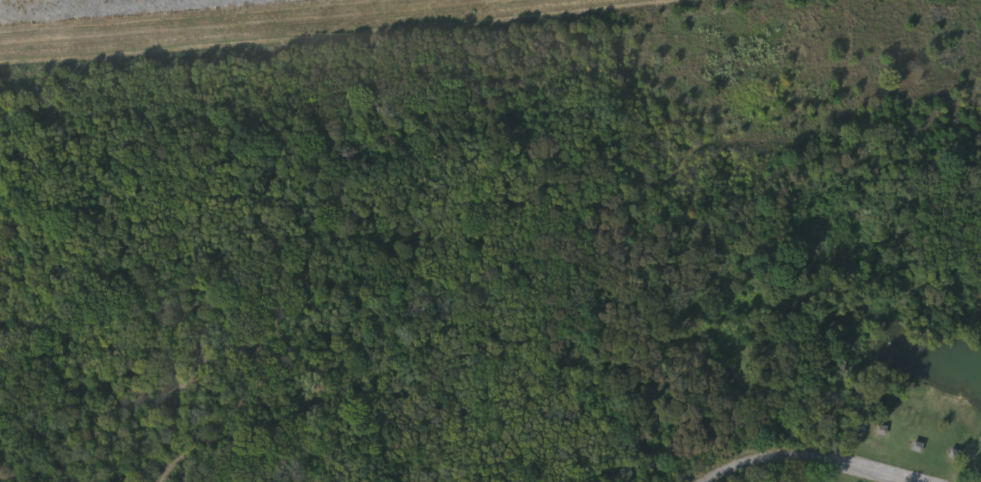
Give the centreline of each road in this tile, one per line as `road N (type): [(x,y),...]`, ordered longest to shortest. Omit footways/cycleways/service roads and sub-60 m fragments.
road 1 (residential): [(706,481),(746,463),(783,458),(907,481)]

